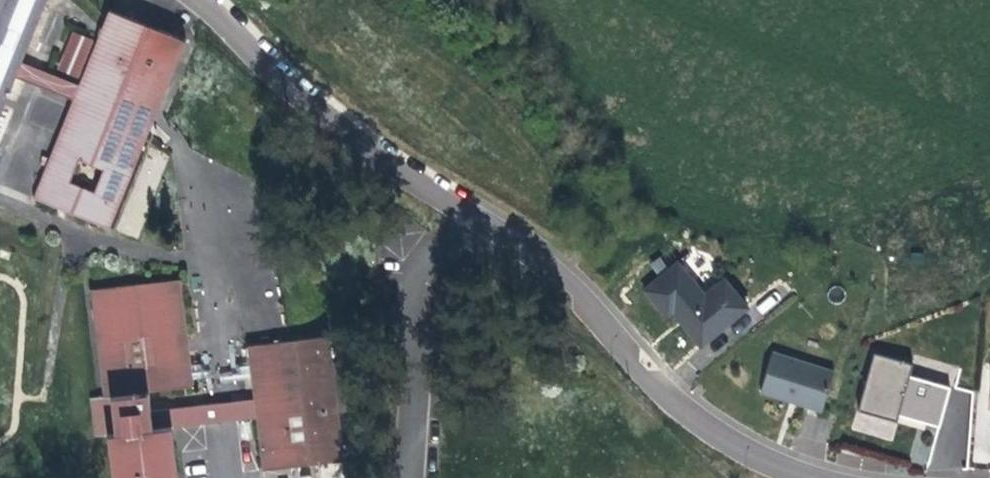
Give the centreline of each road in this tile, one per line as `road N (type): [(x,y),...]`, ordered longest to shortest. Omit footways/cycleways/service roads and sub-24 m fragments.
road 1 (residential): [(197,0),(419,185),(555,264),(670,402),(731,442),(820,477)]

